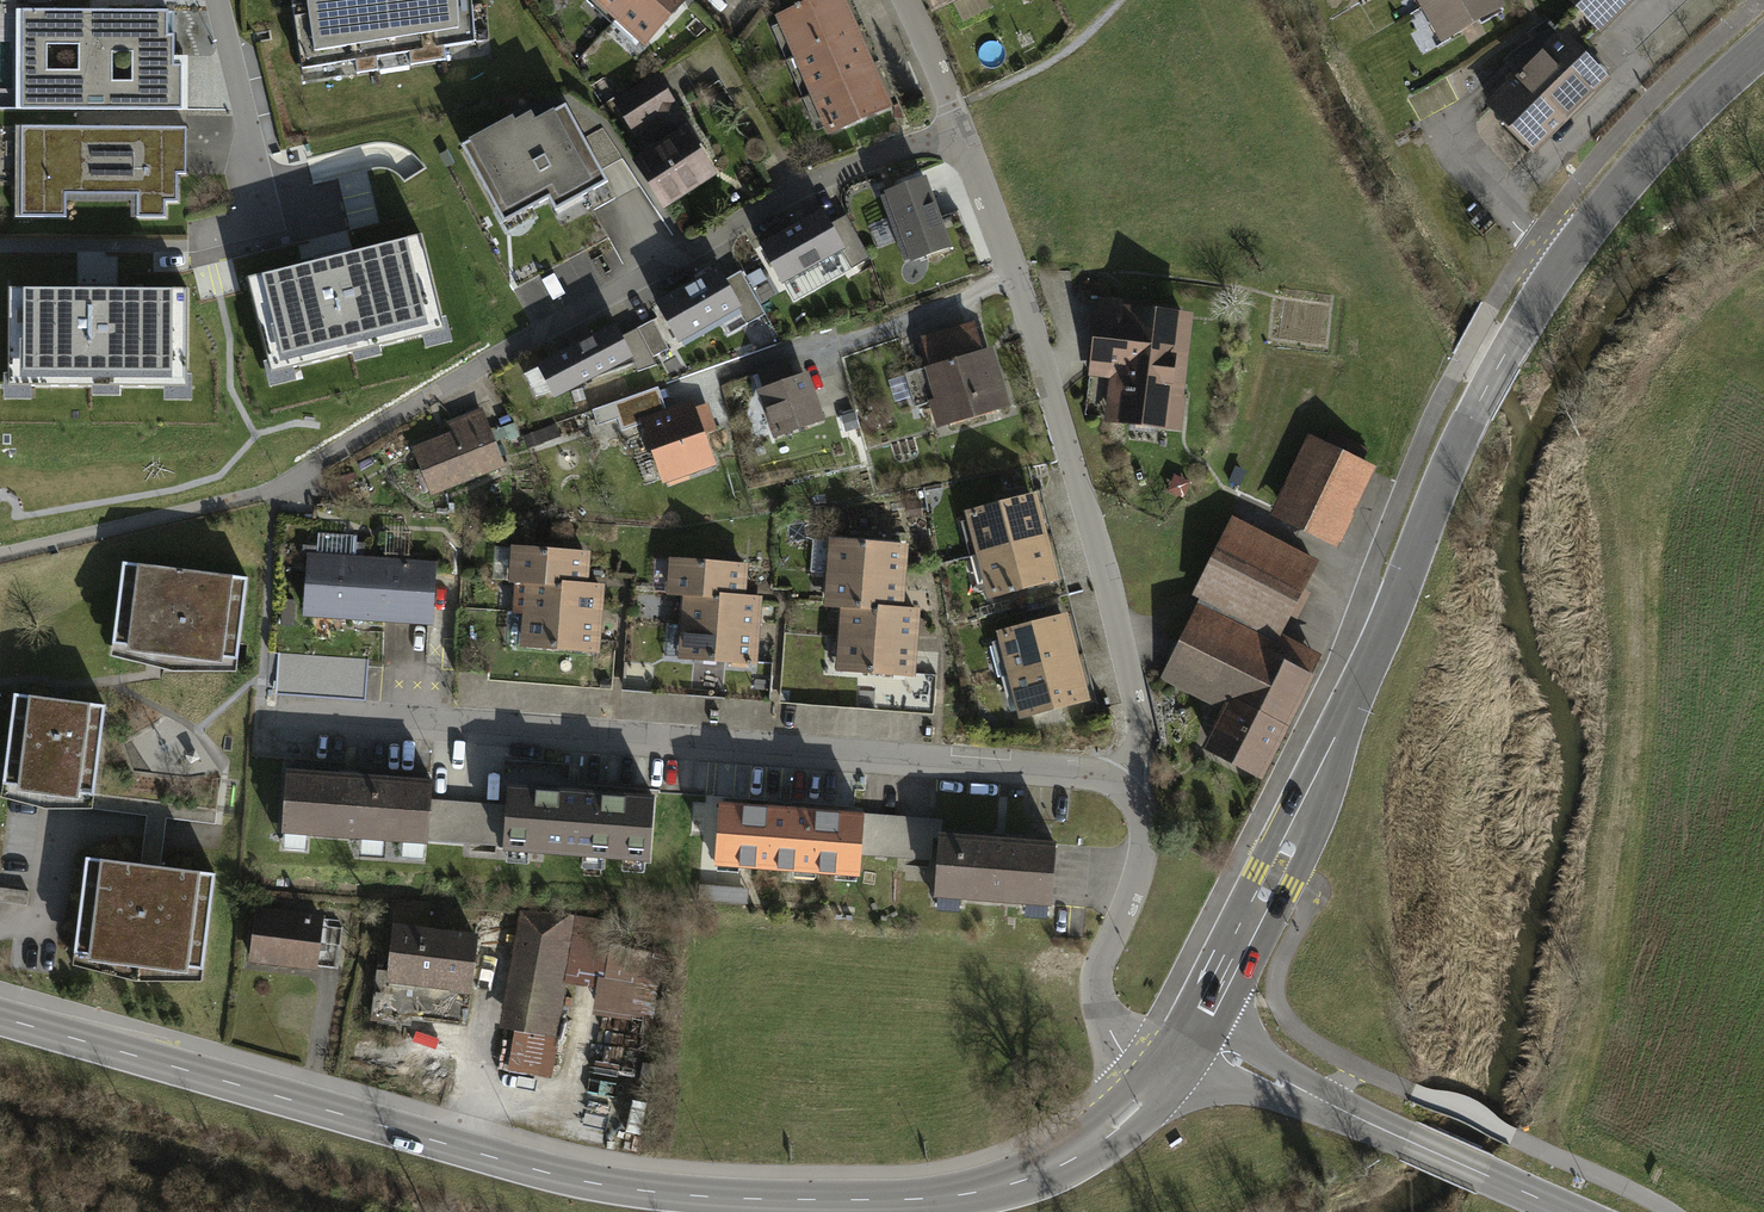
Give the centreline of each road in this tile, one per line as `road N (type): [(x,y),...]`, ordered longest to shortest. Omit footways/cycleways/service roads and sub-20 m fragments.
road 1 (secondary): [(1164,1074),(1102,1138),(1015,1184),(914,1200),(742,1199),(599,1186),(454,1152),(0,1019)]
road 2 (secondary): [(1763,46),(1619,190),(1508,348),(1453,456),(1276,869),(1188,1039)]
road 3 (residential): [(1119,786),(1093,773),(293,715)]
road 4 (residential): [(962,134),(796,191),(482,364),(275,489)]
road 5 (residential): [(1119,786),(1142,725),(1100,551),(962,134)]
road 6 (tertiary): [(1188,1039),(1568,1211)]
road 7 (residential): [(1164,1074),(1130,1059),(1100,1004),(1100,962),(1139,877),(1144,847),(1138,812),(1119,786)]
road 8 (residential): [(216,0),(268,224),(187,247)]
road 9 (track): [(0,245),(187,247)]
road 10 (residential): [(962,134),(905,0)]

